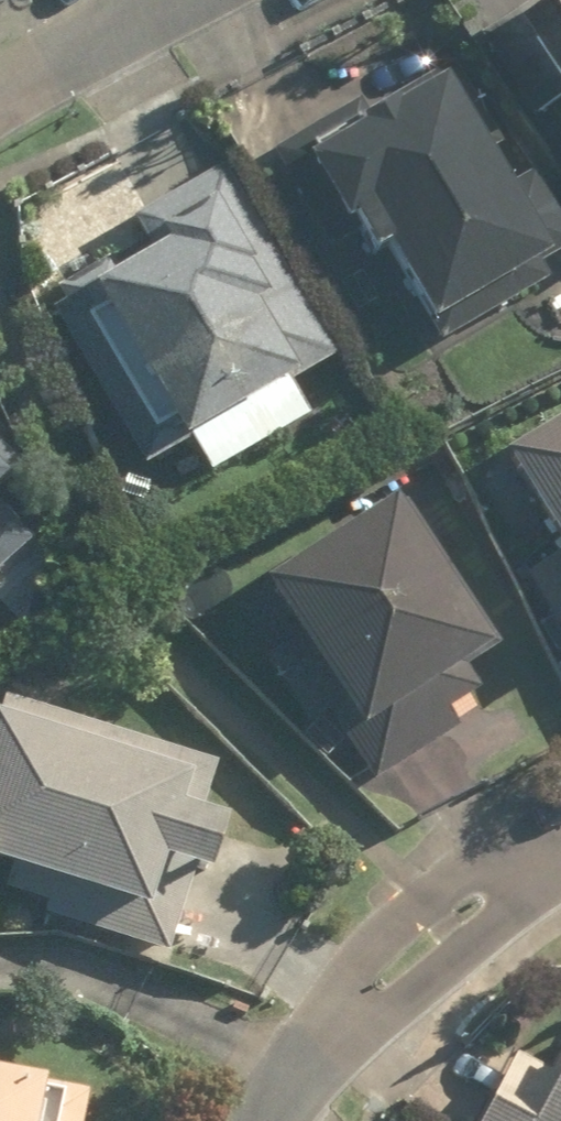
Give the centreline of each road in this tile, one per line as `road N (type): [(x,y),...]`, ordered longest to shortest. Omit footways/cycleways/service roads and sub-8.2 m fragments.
road 1 (residential): [(264,1120),(352,1005),(442,920),(560,859)]
road 2 (residential): [(0,95),(175,0)]

